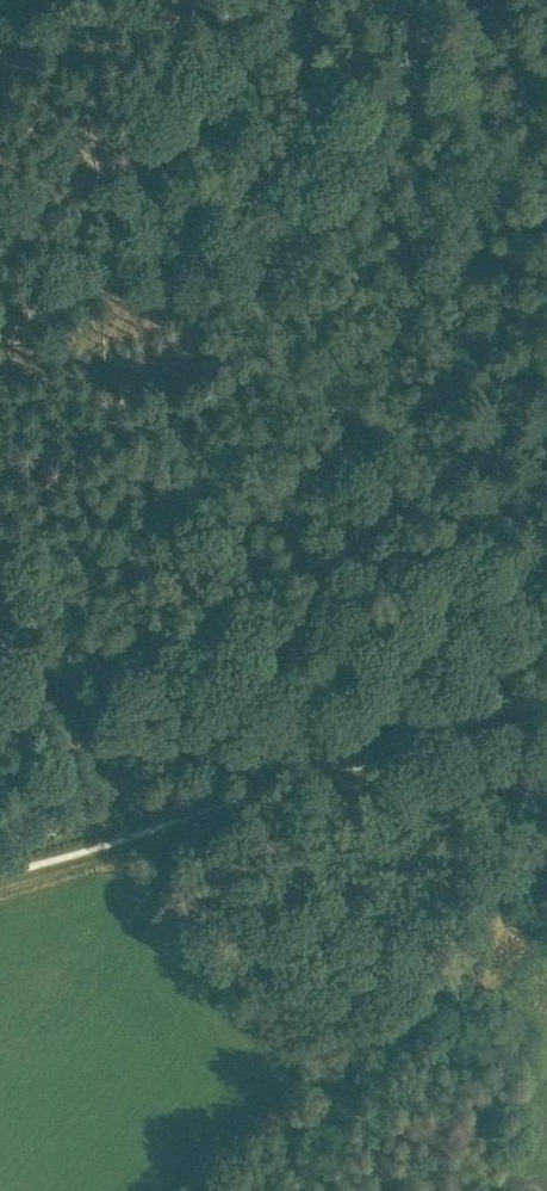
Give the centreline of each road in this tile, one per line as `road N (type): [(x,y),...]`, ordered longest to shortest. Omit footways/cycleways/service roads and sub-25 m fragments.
road 1 (track): [(546,732),(0,888)]
road 2 (track): [(546,874),(236,1190)]

